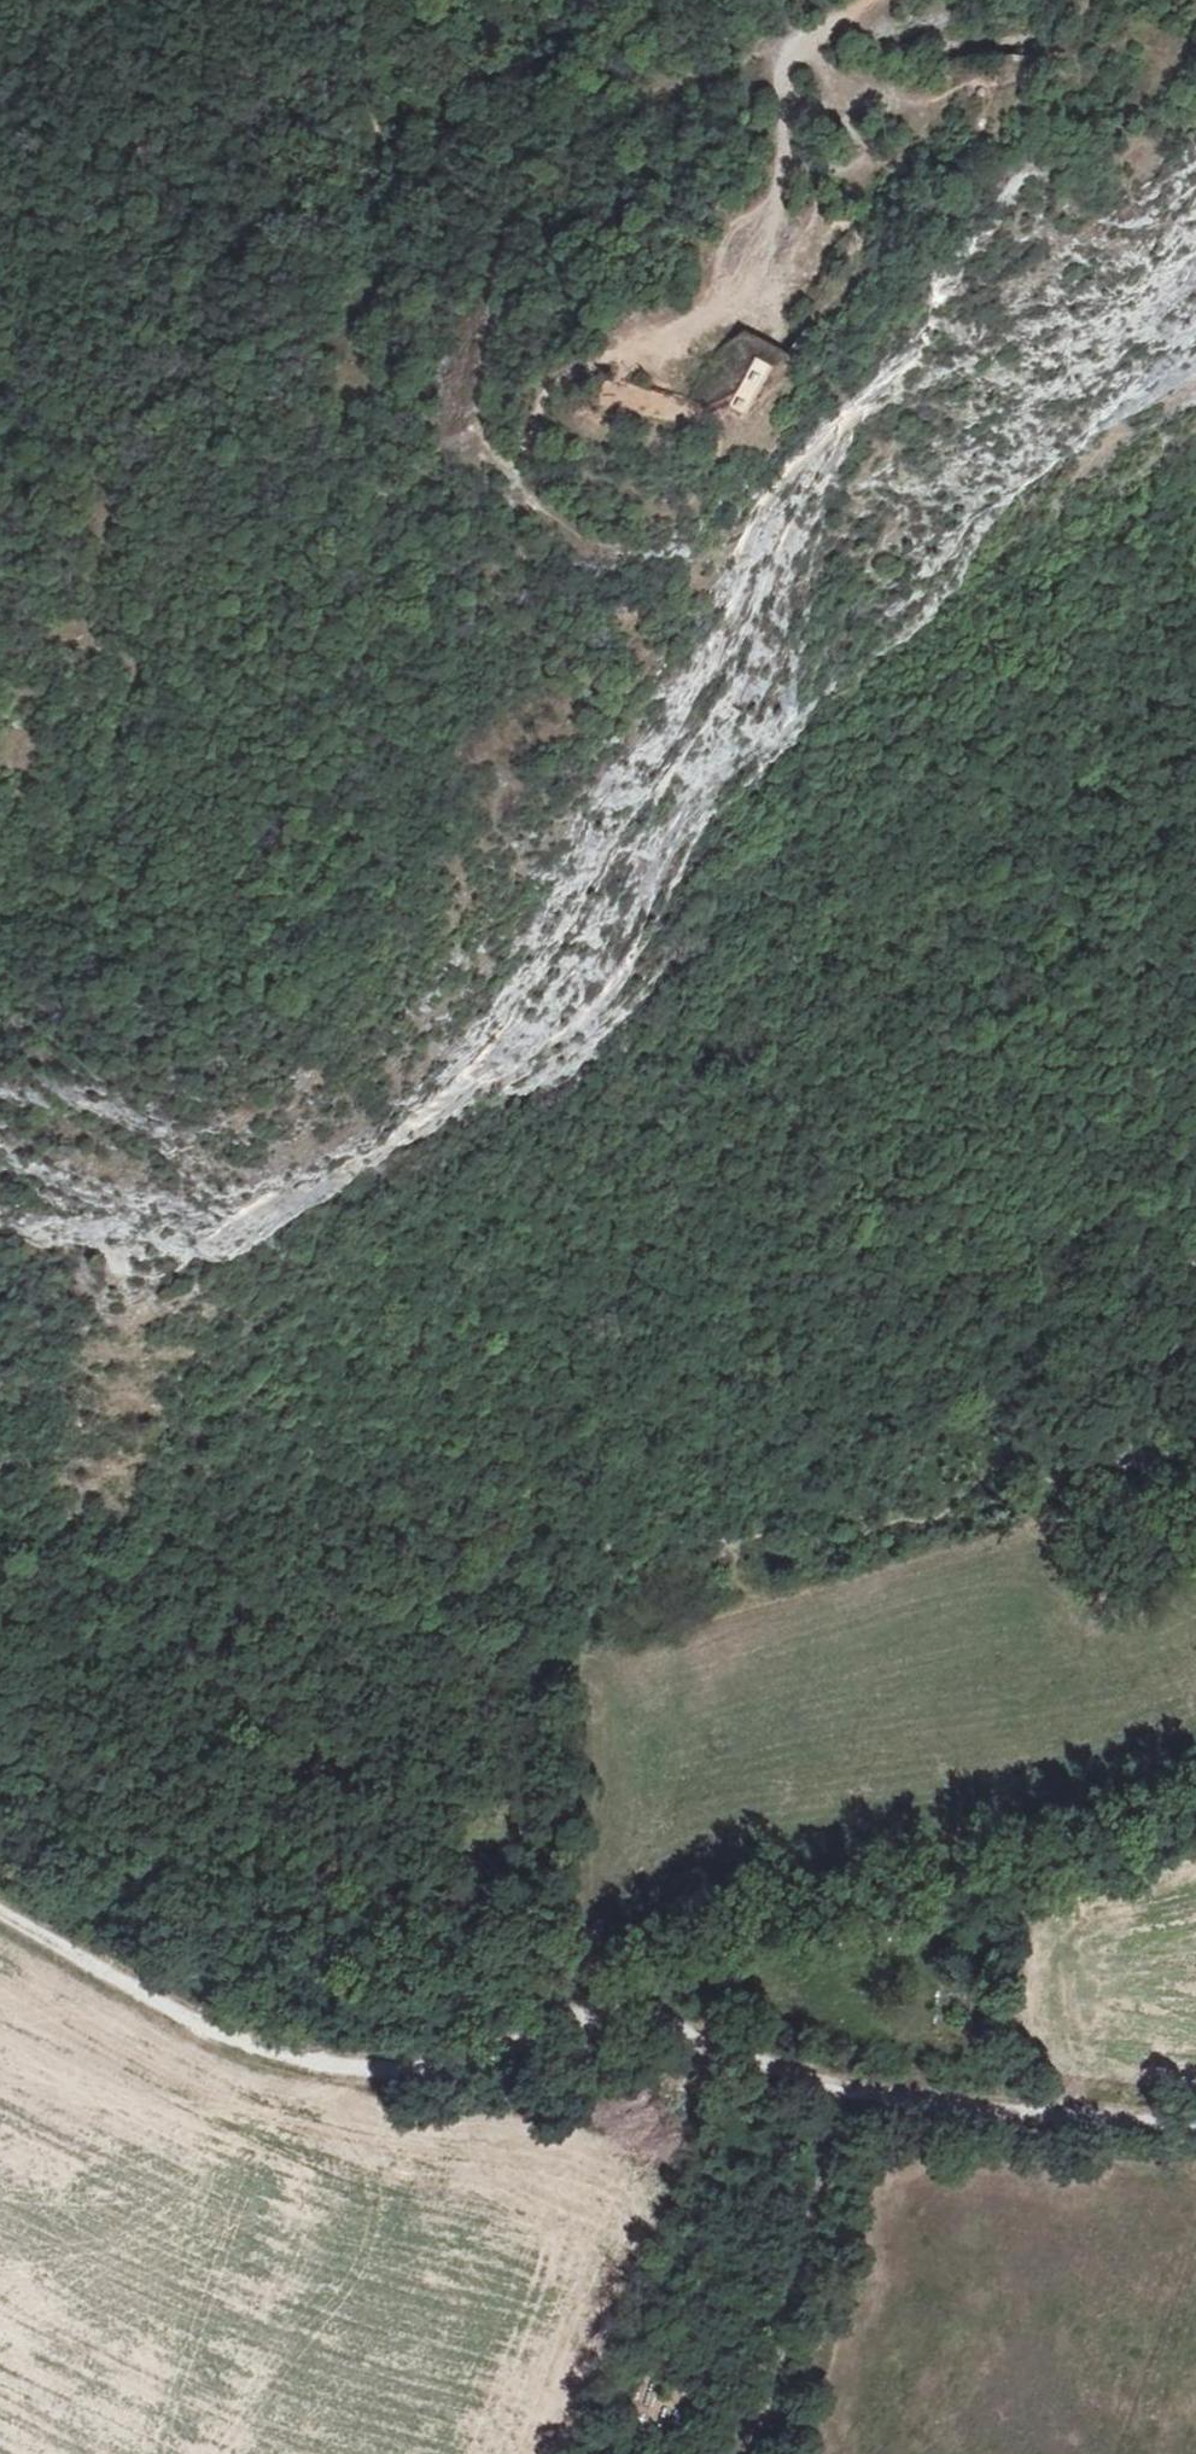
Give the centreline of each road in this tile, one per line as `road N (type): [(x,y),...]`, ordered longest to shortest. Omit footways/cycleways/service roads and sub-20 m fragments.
road 1 (track): [(0,1910),(233,2040),(333,2067),(377,2073),(468,2062),(545,2028),(625,2015),(852,2085),(1058,2115),(1195,2121)]
road 2 (track): [(867,0),(794,51),(784,161),(758,265),(725,307),(678,335),(632,346)]

